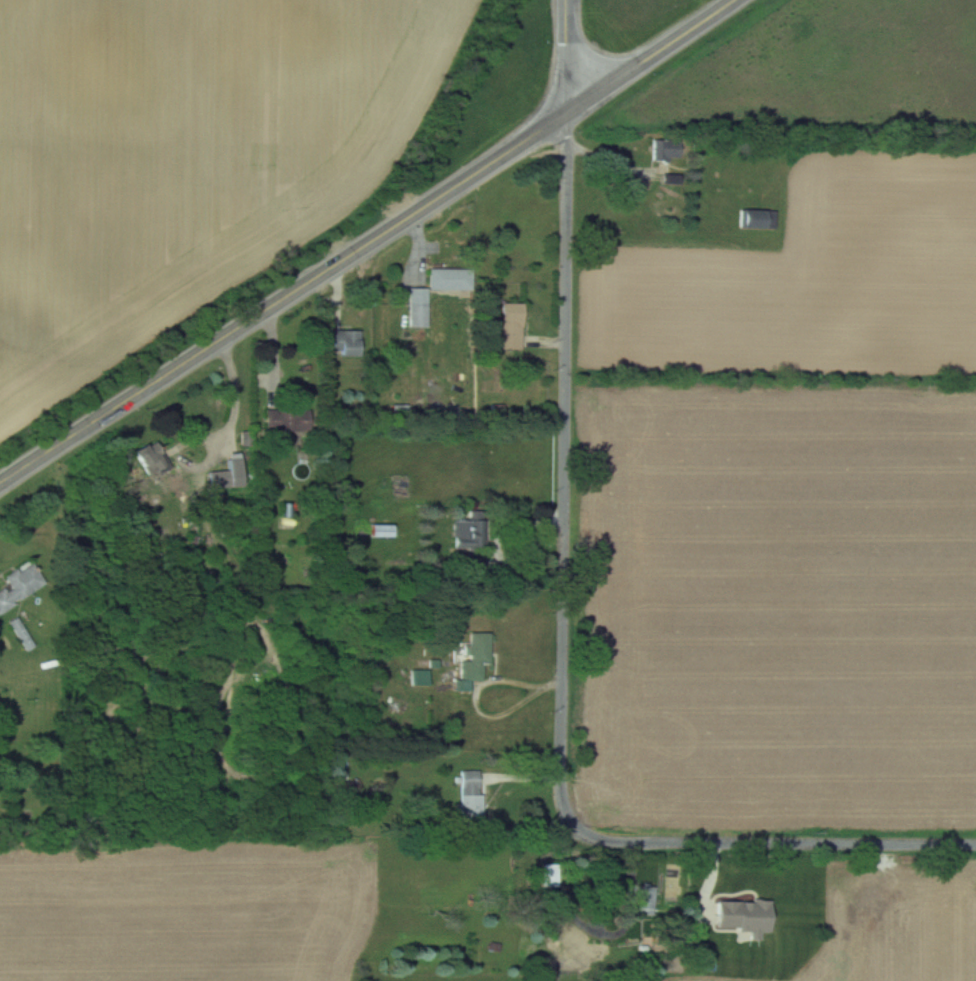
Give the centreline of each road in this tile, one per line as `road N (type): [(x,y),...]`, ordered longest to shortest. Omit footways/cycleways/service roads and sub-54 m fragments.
road 1 (primary): [(731,0),(0,481)]
road 2 (residential): [(566,113),(561,794),(574,823)]
road 3 (residential): [(574,823),(612,843),(975,846)]

